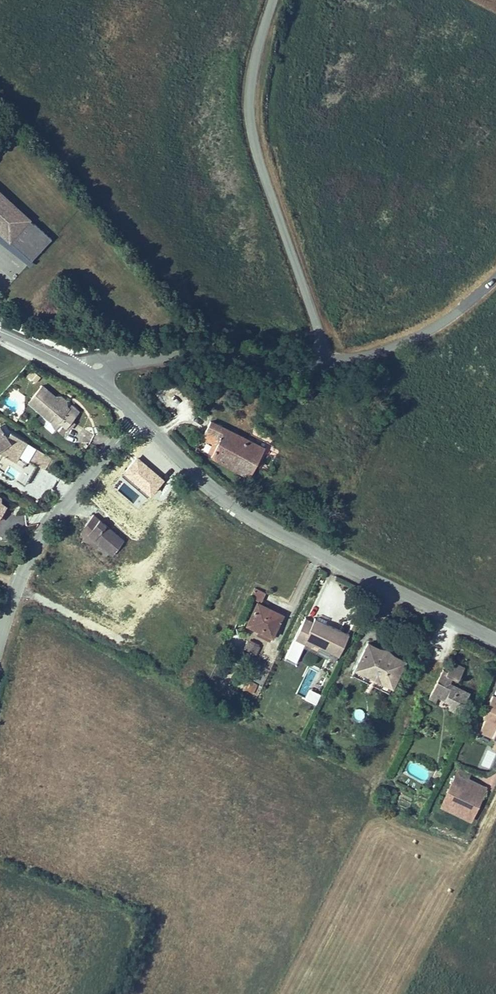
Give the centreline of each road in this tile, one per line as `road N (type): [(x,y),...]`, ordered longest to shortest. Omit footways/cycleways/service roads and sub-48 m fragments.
road 1 (tertiary): [(495,641),(250,517),(140,418)]
road 2 (unclassified): [(328,363),(250,125),(250,66),(270,0)]
road 3 (residential): [(140,418),(44,529),(0,642)]
road 4 (unclassified): [(328,363),(144,360),(105,363),(87,375)]
road 5 (unclassified): [(495,279),(411,340),(328,363)]

